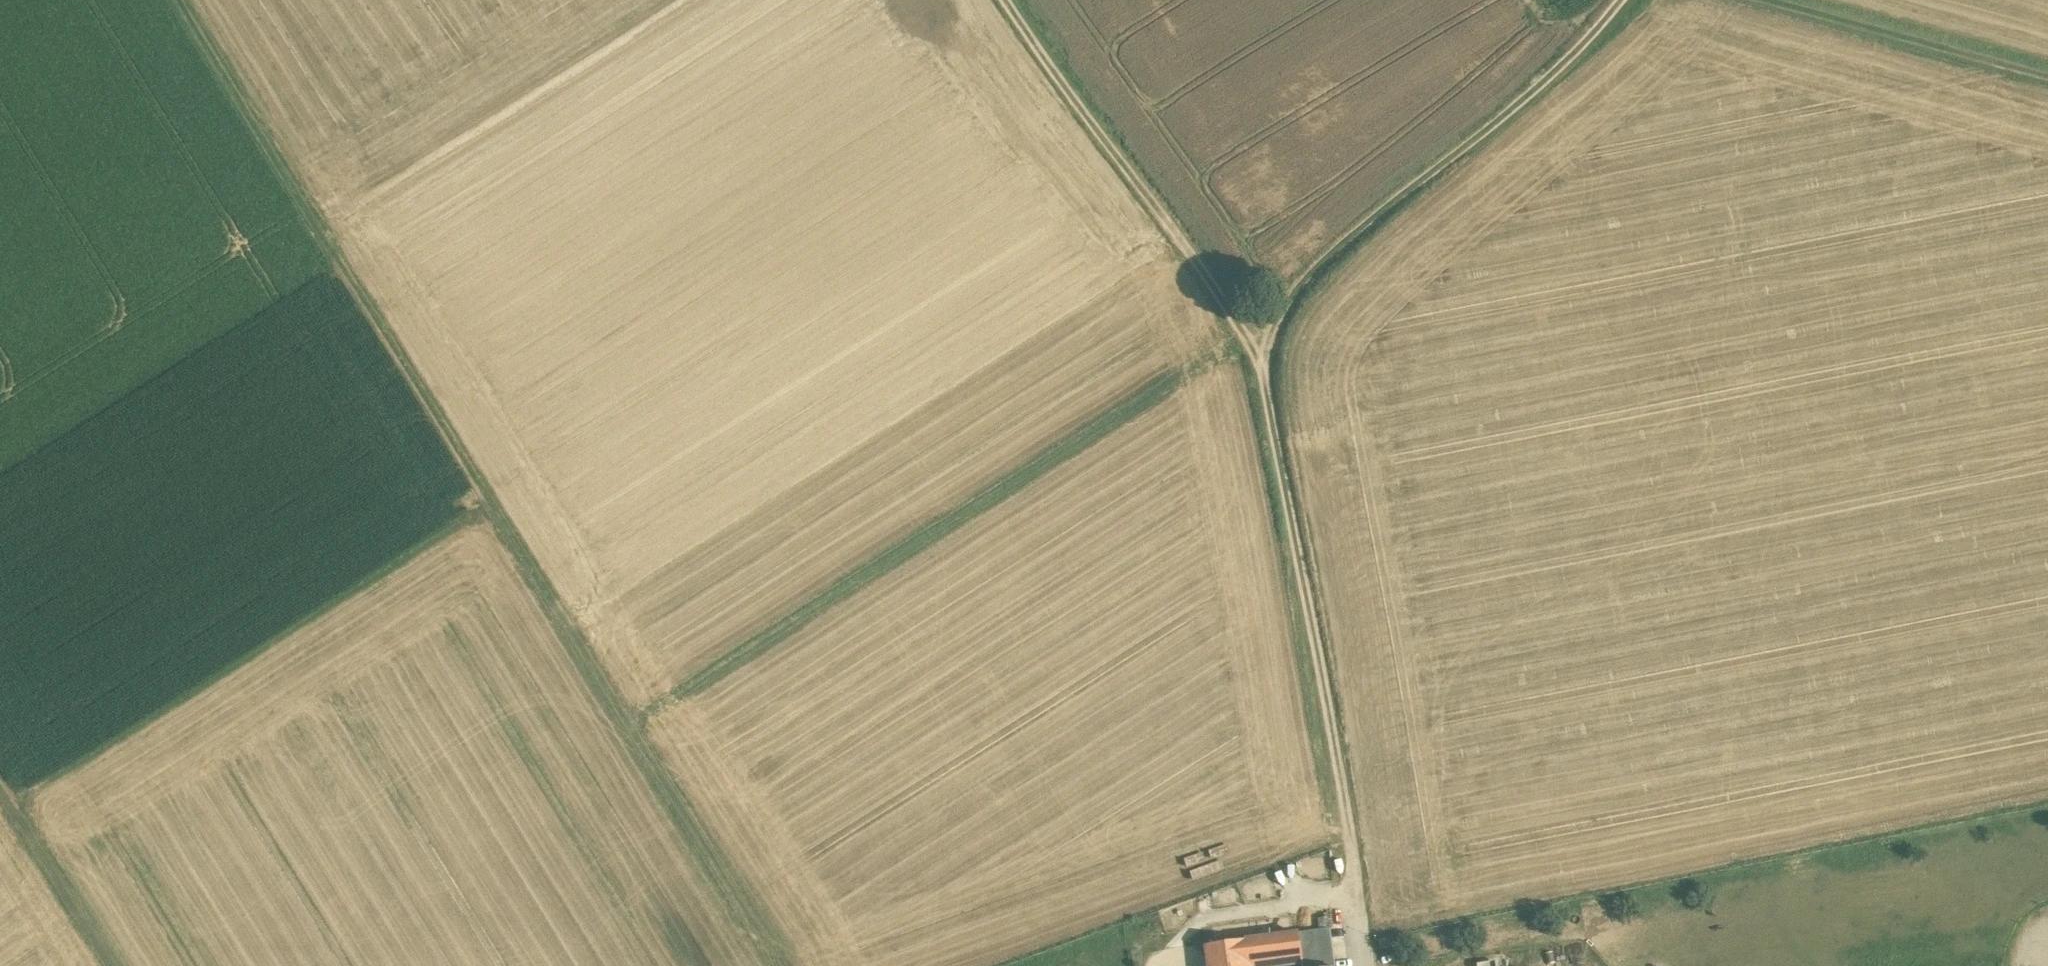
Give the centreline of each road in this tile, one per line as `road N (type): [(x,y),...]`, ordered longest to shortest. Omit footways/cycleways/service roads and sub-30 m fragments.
road 1 (track): [(179,0),(782,965)]
road 2 (track): [(626,717),(1246,330)]
road 3 (track): [(1260,350),(1318,641),(1362,965)]
road 4 (track): [(1621,0),(1535,90),(1315,269),(1260,350)]
road 5 (track): [(1008,0),(1260,350)]
road 6 (track): [(1771,0),(2047,76)]
road 7 (track): [(0,791),(109,965)]

